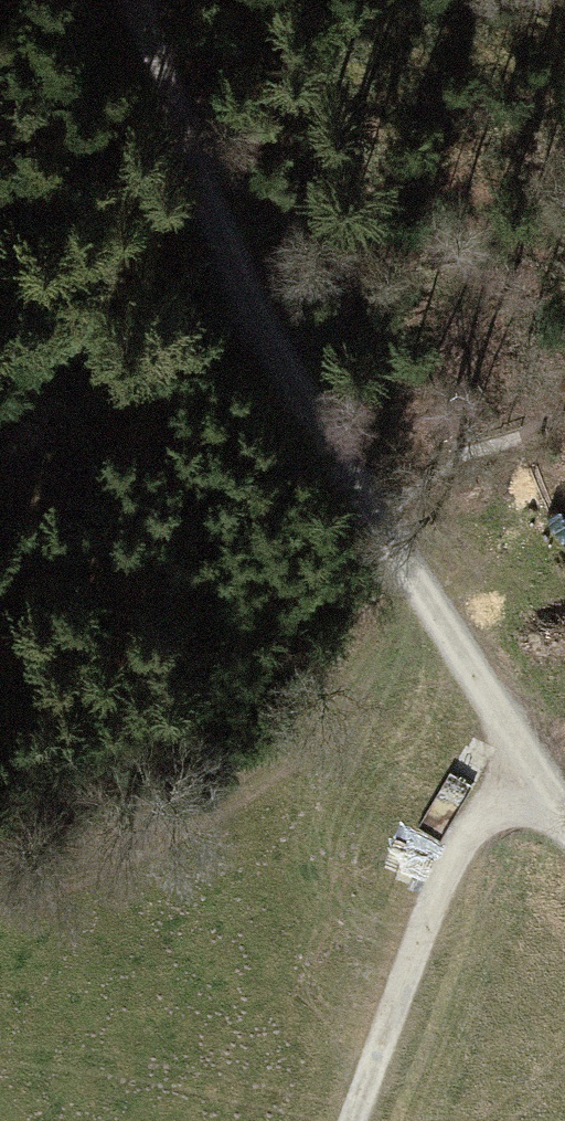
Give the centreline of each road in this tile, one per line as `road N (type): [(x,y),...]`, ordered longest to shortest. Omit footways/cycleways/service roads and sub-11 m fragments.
road 1 (track): [(426,597),(242,762),(83,863),(0,884)]
road 2 (track): [(314,442),(146,0)]
road 3 (track): [(564,814),(426,597),(314,442)]
road 4 (track): [(535,775),(463,836),(353,1120)]

